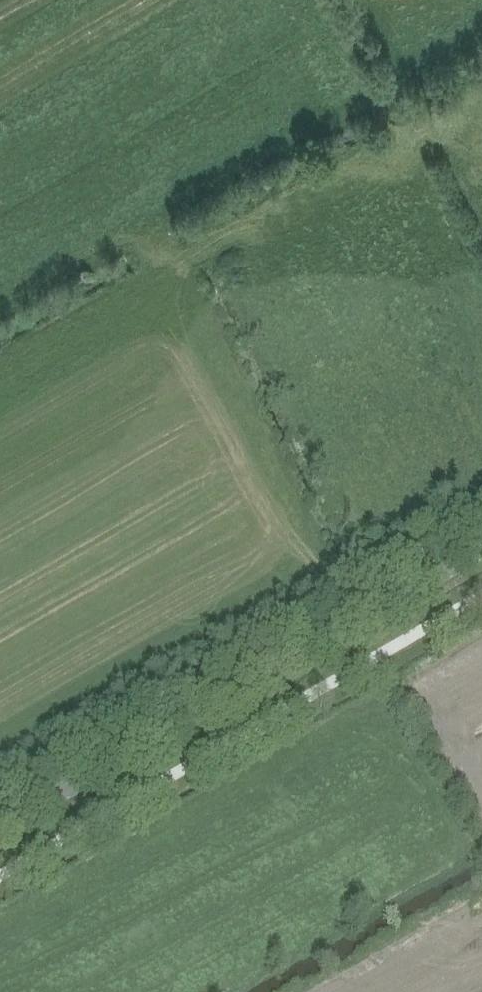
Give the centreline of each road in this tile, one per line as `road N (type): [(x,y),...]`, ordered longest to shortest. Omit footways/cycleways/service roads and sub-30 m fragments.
road 1 (secondary): [(0,831),(481,558)]

